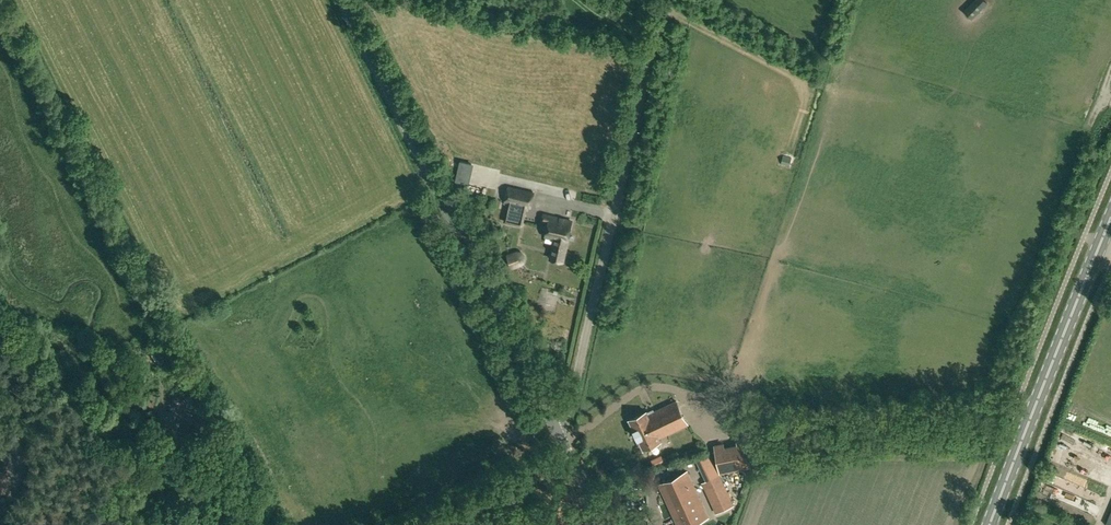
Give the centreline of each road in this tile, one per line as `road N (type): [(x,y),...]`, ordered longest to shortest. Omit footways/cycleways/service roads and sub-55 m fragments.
road 1 (tertiary): [(556,427),(339,0)]
road 2 (unclassified): [(556,427),(565,417),(662,0)]
road 3 (secondary): [(992,524),(1110,223)]

